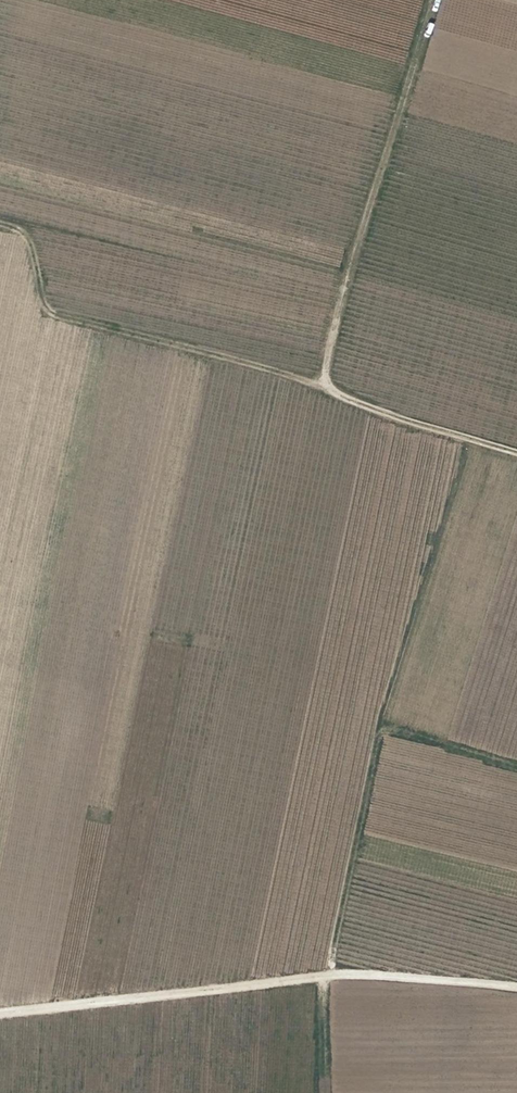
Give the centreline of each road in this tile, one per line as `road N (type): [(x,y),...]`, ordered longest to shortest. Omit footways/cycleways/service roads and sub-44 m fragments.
road 1 (track): [(516,451),(312,384),(40,312),(19,231),(0,225)]
road 2 (track): [(516,985),(321,972),(0,1011)]

